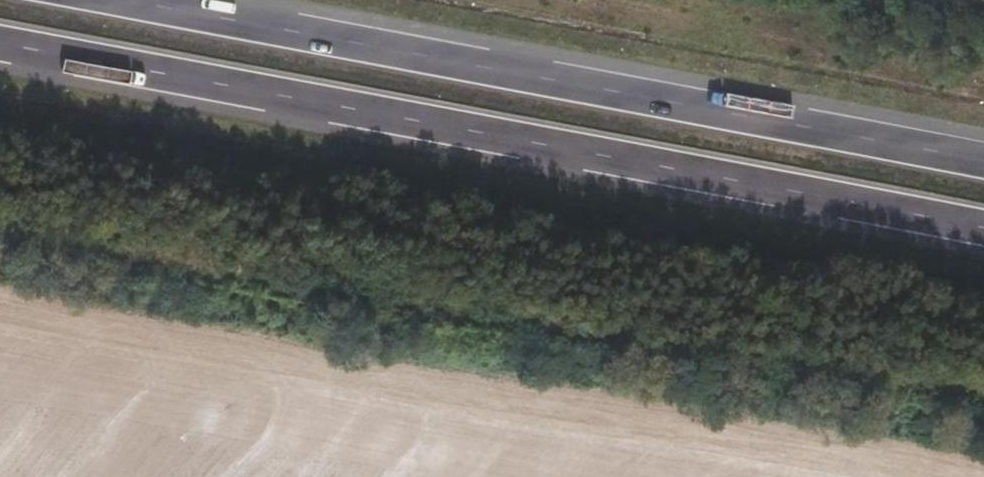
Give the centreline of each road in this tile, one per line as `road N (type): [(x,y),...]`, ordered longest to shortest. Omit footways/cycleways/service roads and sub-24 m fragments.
road 1 (trunk): [(0,42),(983,226)]
road 2 (trunk): [(983,162),(116,0)]

